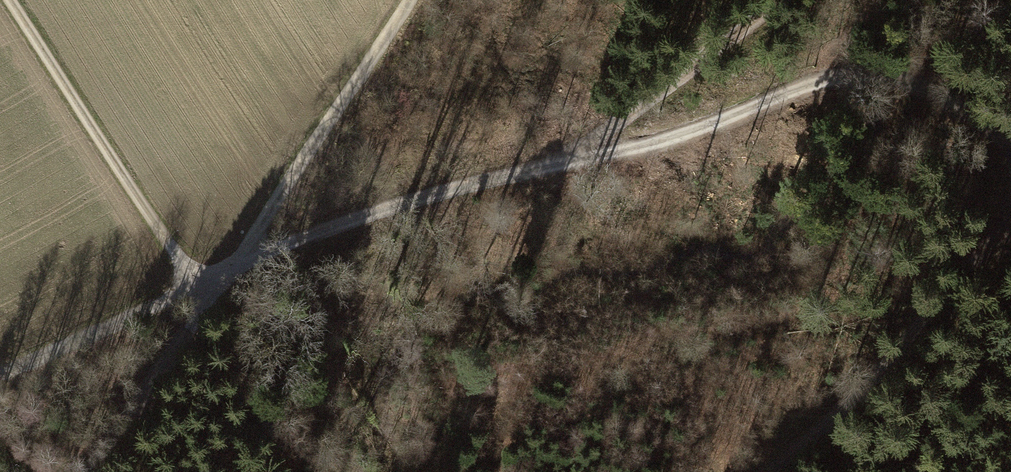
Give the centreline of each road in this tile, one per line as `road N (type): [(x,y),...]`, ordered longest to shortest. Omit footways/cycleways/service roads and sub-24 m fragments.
road 1 (track): [(234,263),(436,192),(643,143),(848,75),(929,90),(1010,156)]
road 2 (track): [(769,471),(847,403),(1010,221)]
road 3 (track): [(199,283),(10,0)]
road 4 (track): [(409,0),(234,263)]
road 5 (track): [(783,0),(570,160)]
road 6 (track): [(199,283),(197,316),(85,471)]
road 7 (track): [(0,373),(199,283)]

